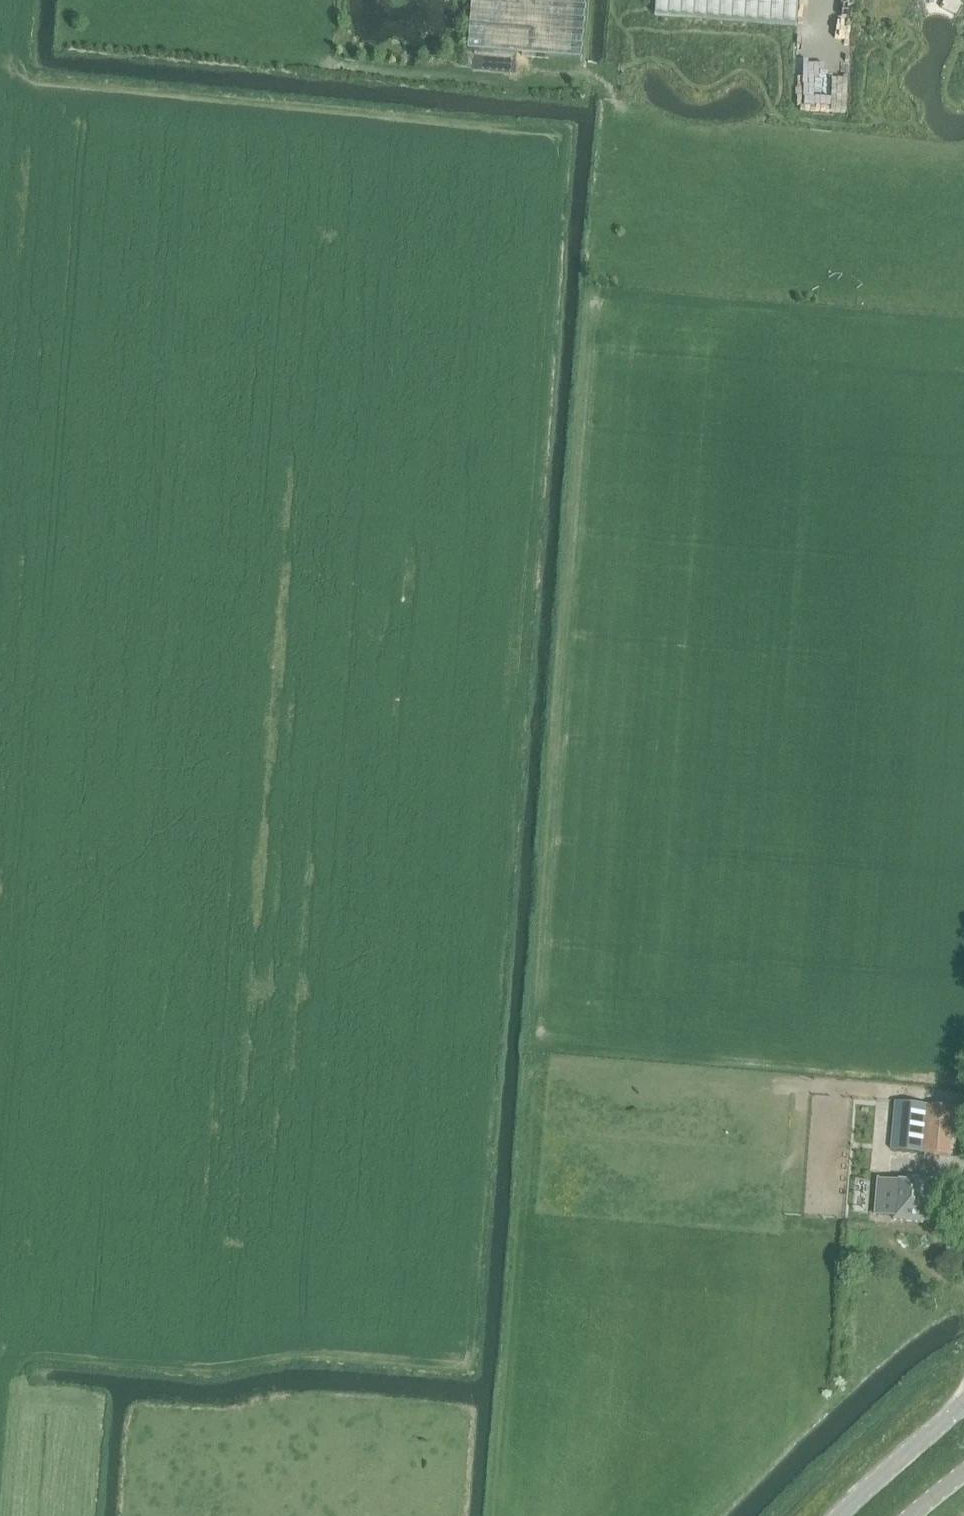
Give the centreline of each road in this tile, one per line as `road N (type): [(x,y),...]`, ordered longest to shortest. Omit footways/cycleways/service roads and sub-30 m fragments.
road 1 (tertiary): [(963,1404),(836,1515)]
road 2 (track): [(825,1068),(963,1080)]

